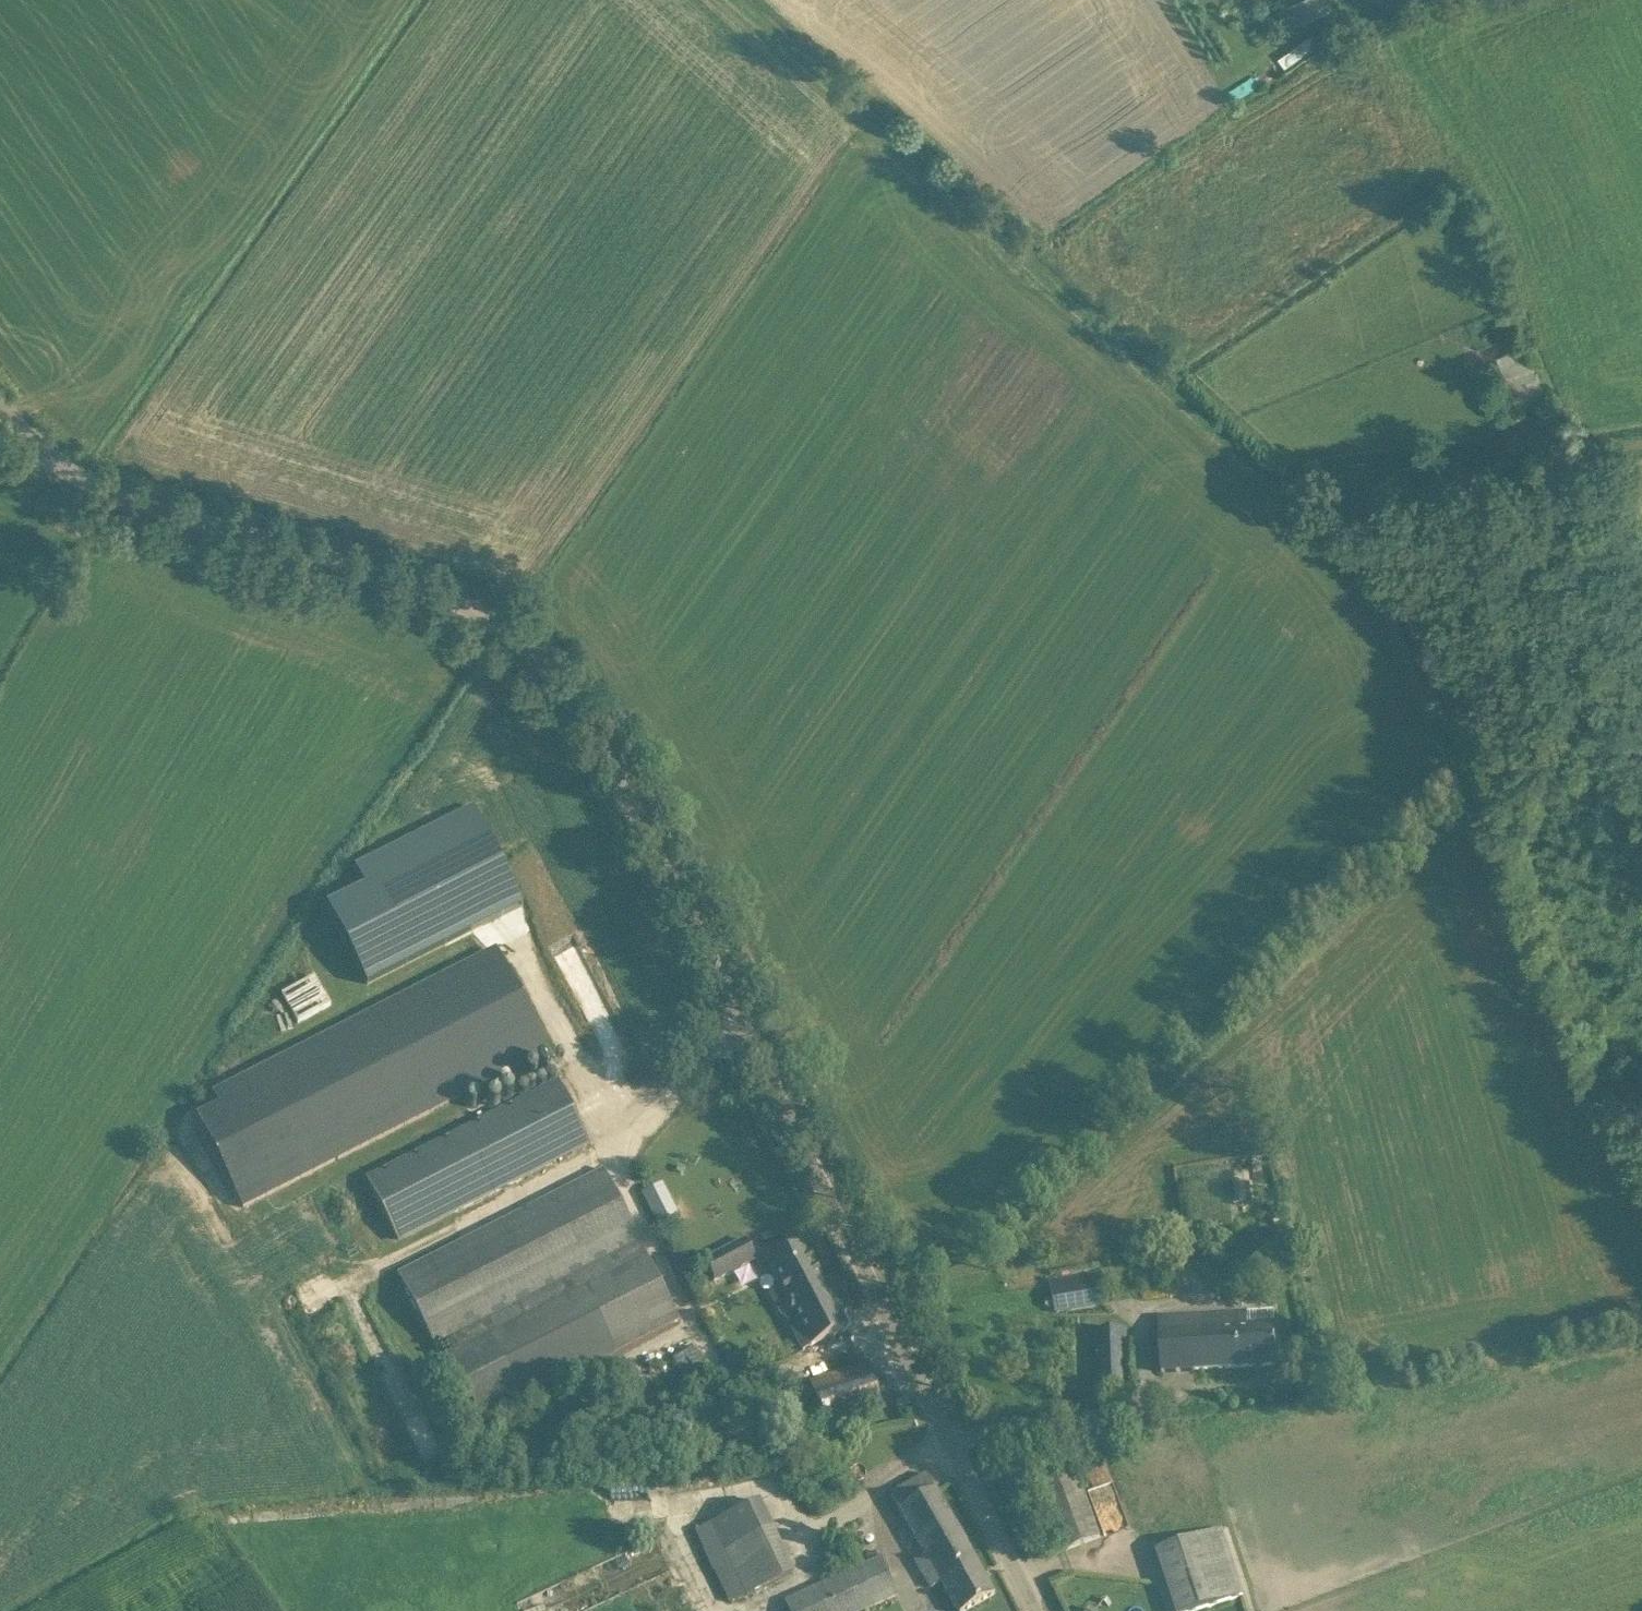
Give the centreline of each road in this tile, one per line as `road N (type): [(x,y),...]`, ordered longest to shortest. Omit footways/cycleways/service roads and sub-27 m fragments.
road 1 (unclassified): [(1034,1610),(733,1004),(571,698),(535,650),(474,602),(432,582),(111,486),(44,452),(0,398)]
road 2 (track): [(1641,420),(1273,472)]

